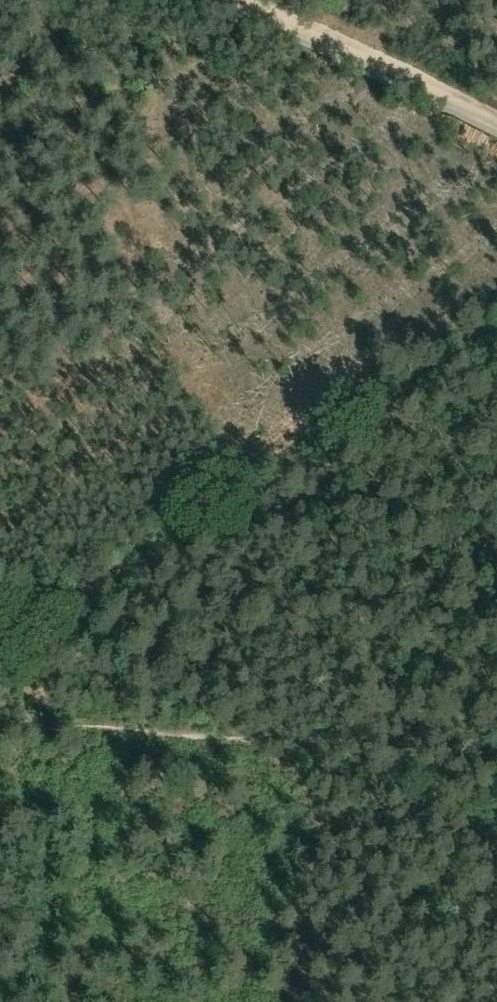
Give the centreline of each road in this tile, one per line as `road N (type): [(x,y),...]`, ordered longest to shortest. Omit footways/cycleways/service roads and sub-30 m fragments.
road 1 (track): [(496,118),(247,0)]

